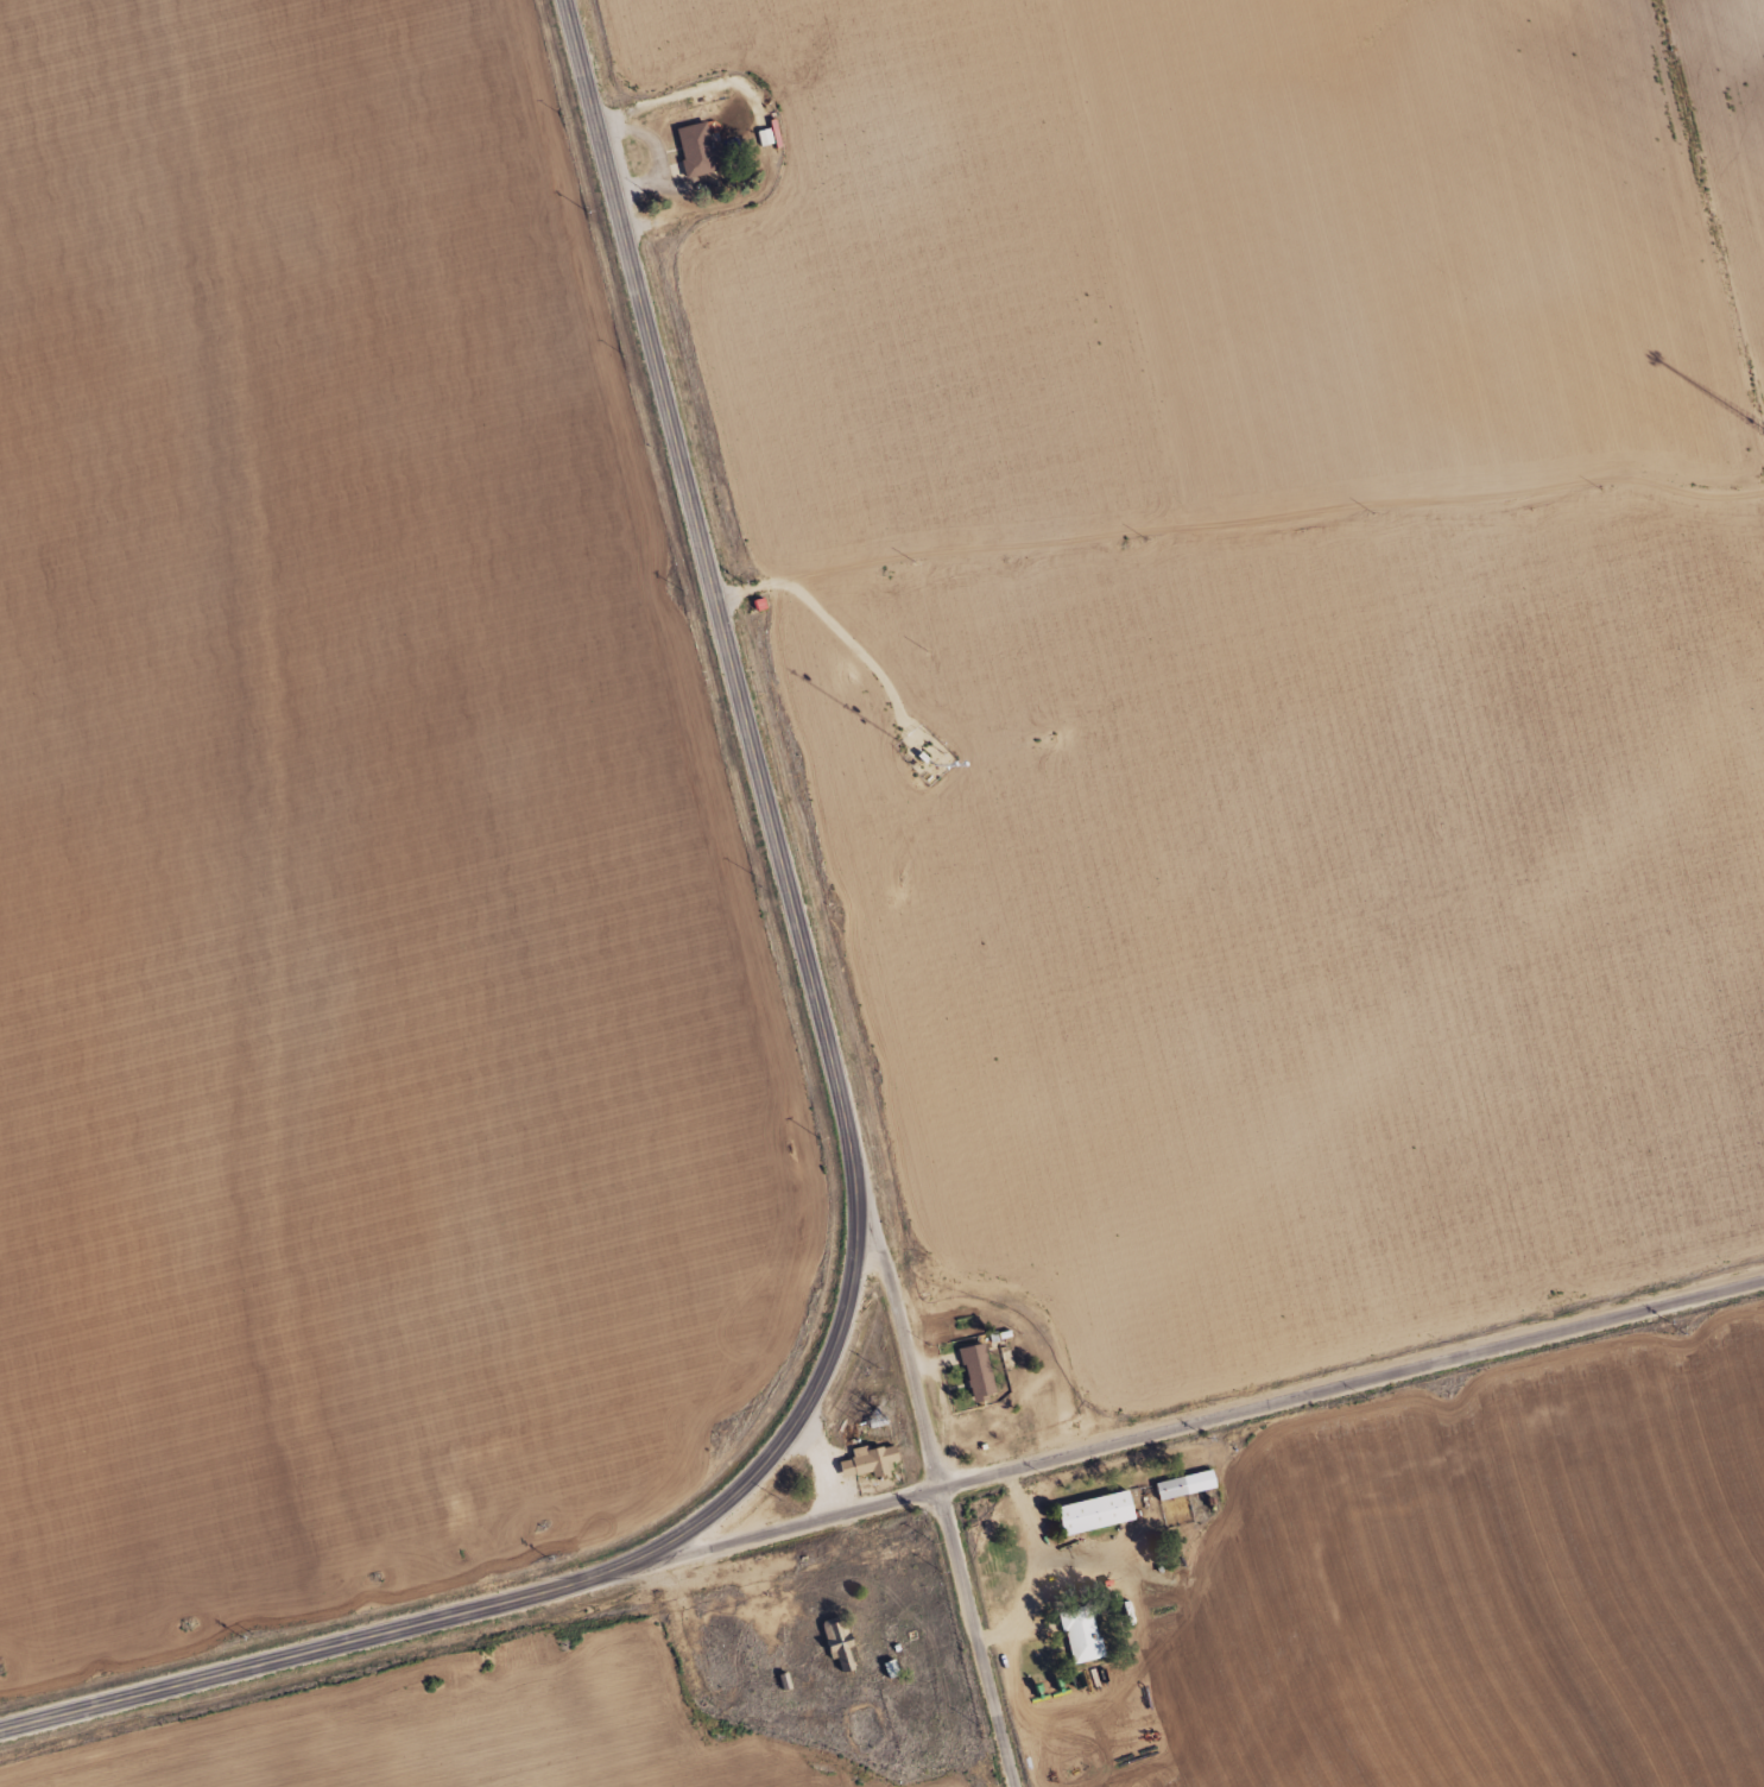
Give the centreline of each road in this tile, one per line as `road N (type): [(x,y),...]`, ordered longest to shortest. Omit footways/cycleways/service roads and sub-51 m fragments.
road 1 (secondary): [(0,1728),(569,1584),(650,1551),(698,1522),(758,1470),(807,1404),(837,1339),(859,1232),(855,1163),(566,0)]
road 2 (residential): [(938,1486),(1763,1280)]
road 3 (residential): [(1012,1786),(880,1245),(859,1232)]
road 4 (residential): [(650,1551),(700,1551),(938,1486)]

